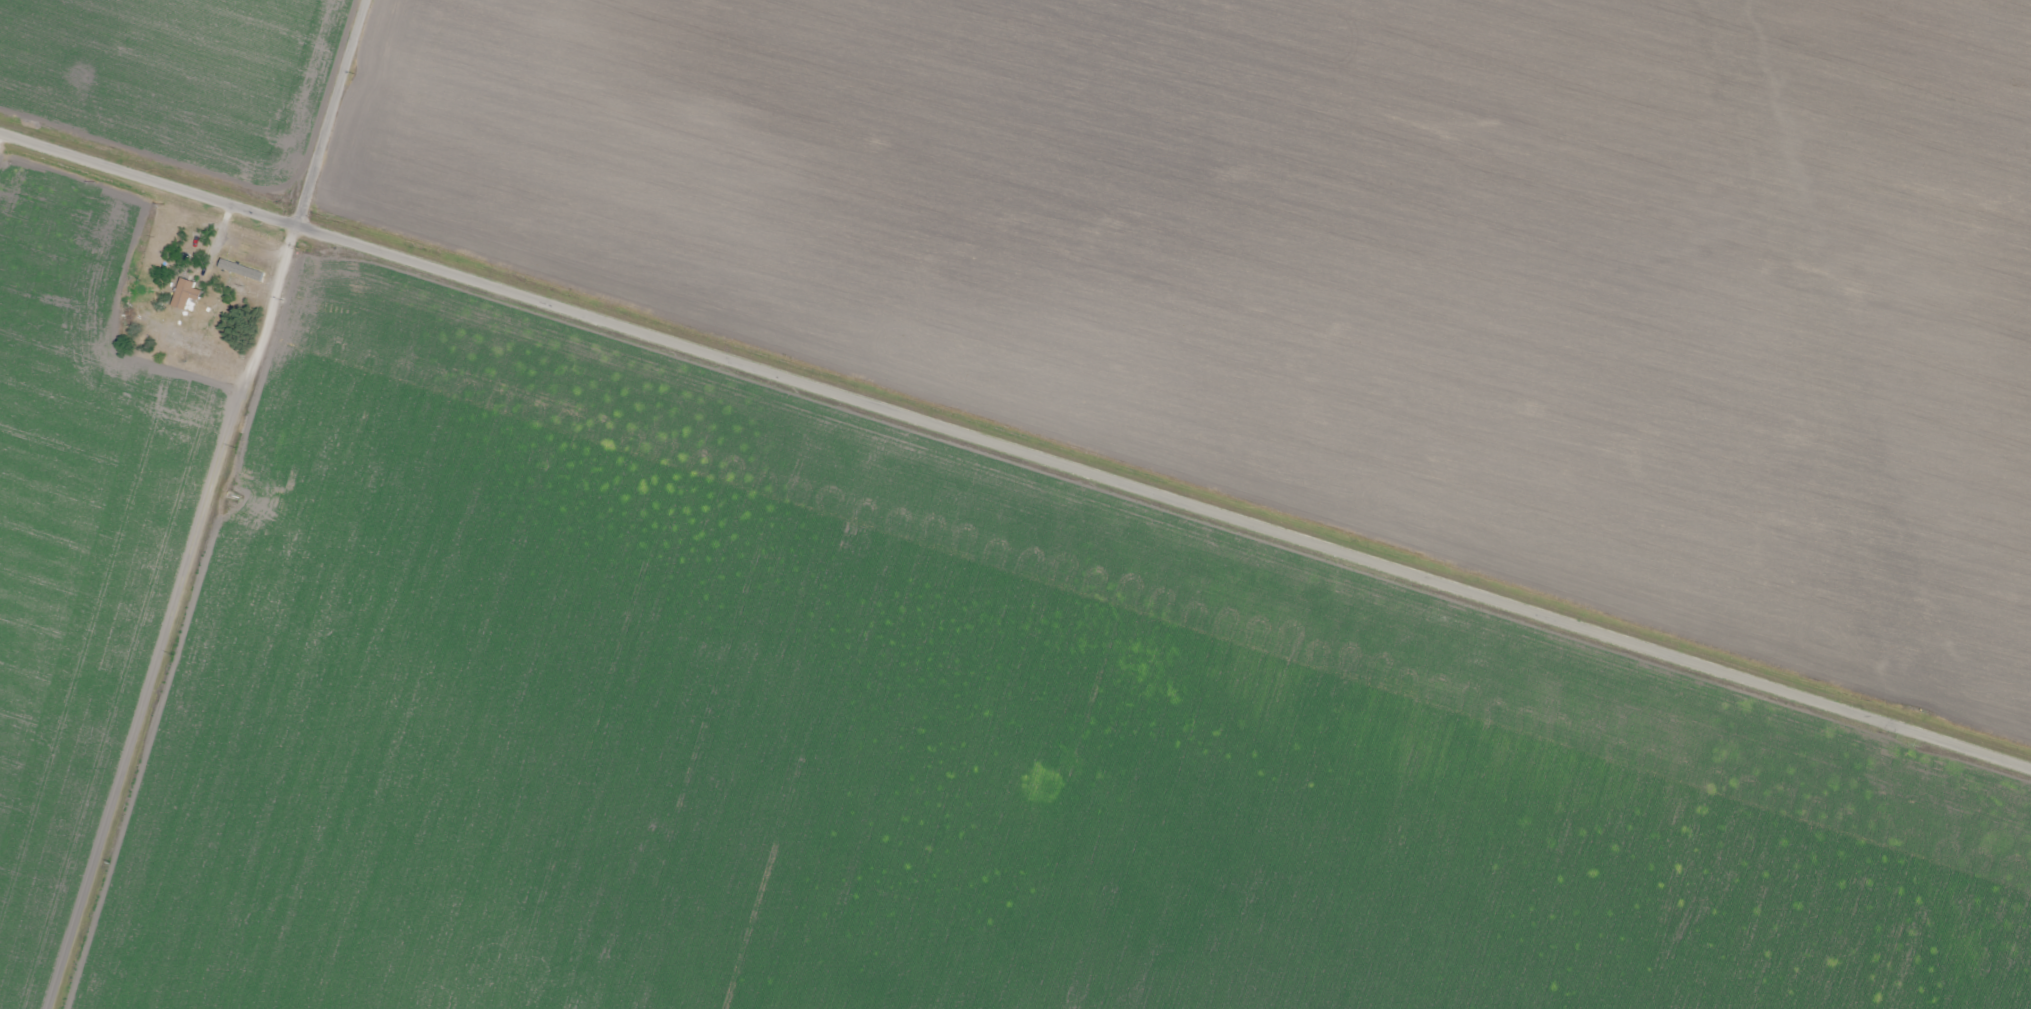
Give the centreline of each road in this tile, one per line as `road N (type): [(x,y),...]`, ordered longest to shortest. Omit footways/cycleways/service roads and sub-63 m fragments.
road 1 (tertiary): [(2030,745),(1514,580),(0,127)]
road 2 (residential): [(80,1008),(112,903),(127,894),(180,681),(393,0)]

